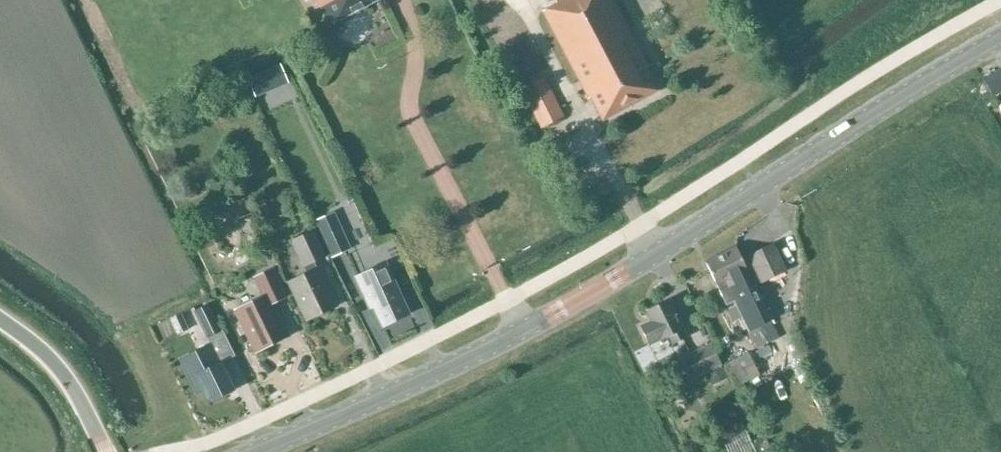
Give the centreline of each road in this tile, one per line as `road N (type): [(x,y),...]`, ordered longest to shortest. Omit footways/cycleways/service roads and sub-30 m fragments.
road 1 (secondary): [(255,451),(587,295),(1000,39)]
road 2 (tertiary): [(105,451),(52,363),(0,320)]

